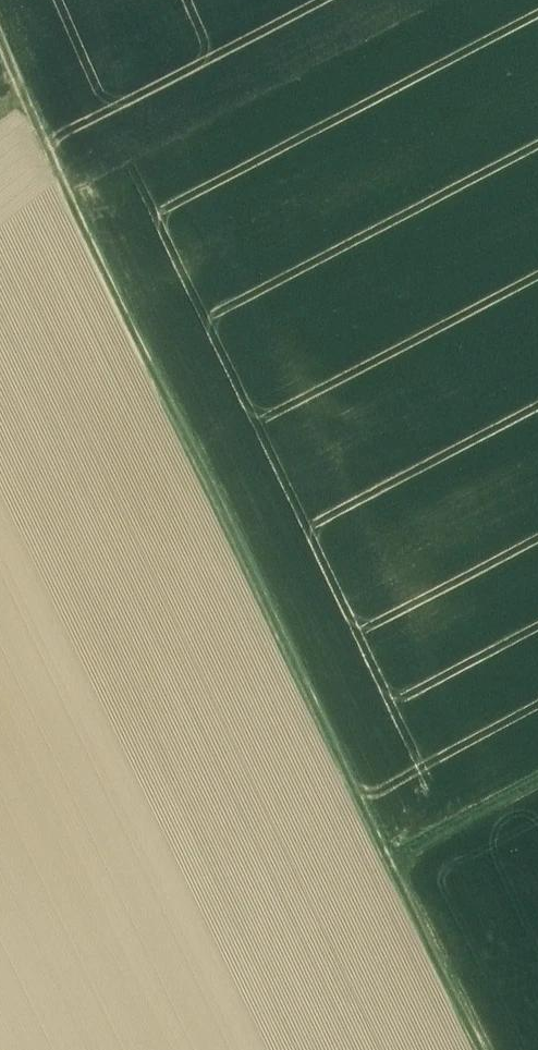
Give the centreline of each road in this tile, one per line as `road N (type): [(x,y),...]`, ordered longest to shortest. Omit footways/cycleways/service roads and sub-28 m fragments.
road 1 (track): [(404,879),(34,103)]
road 2 (track): [(486,1049),(404,879),(537,807)]
road 3 (track): [(0,132),(34,103),(0,27)]

